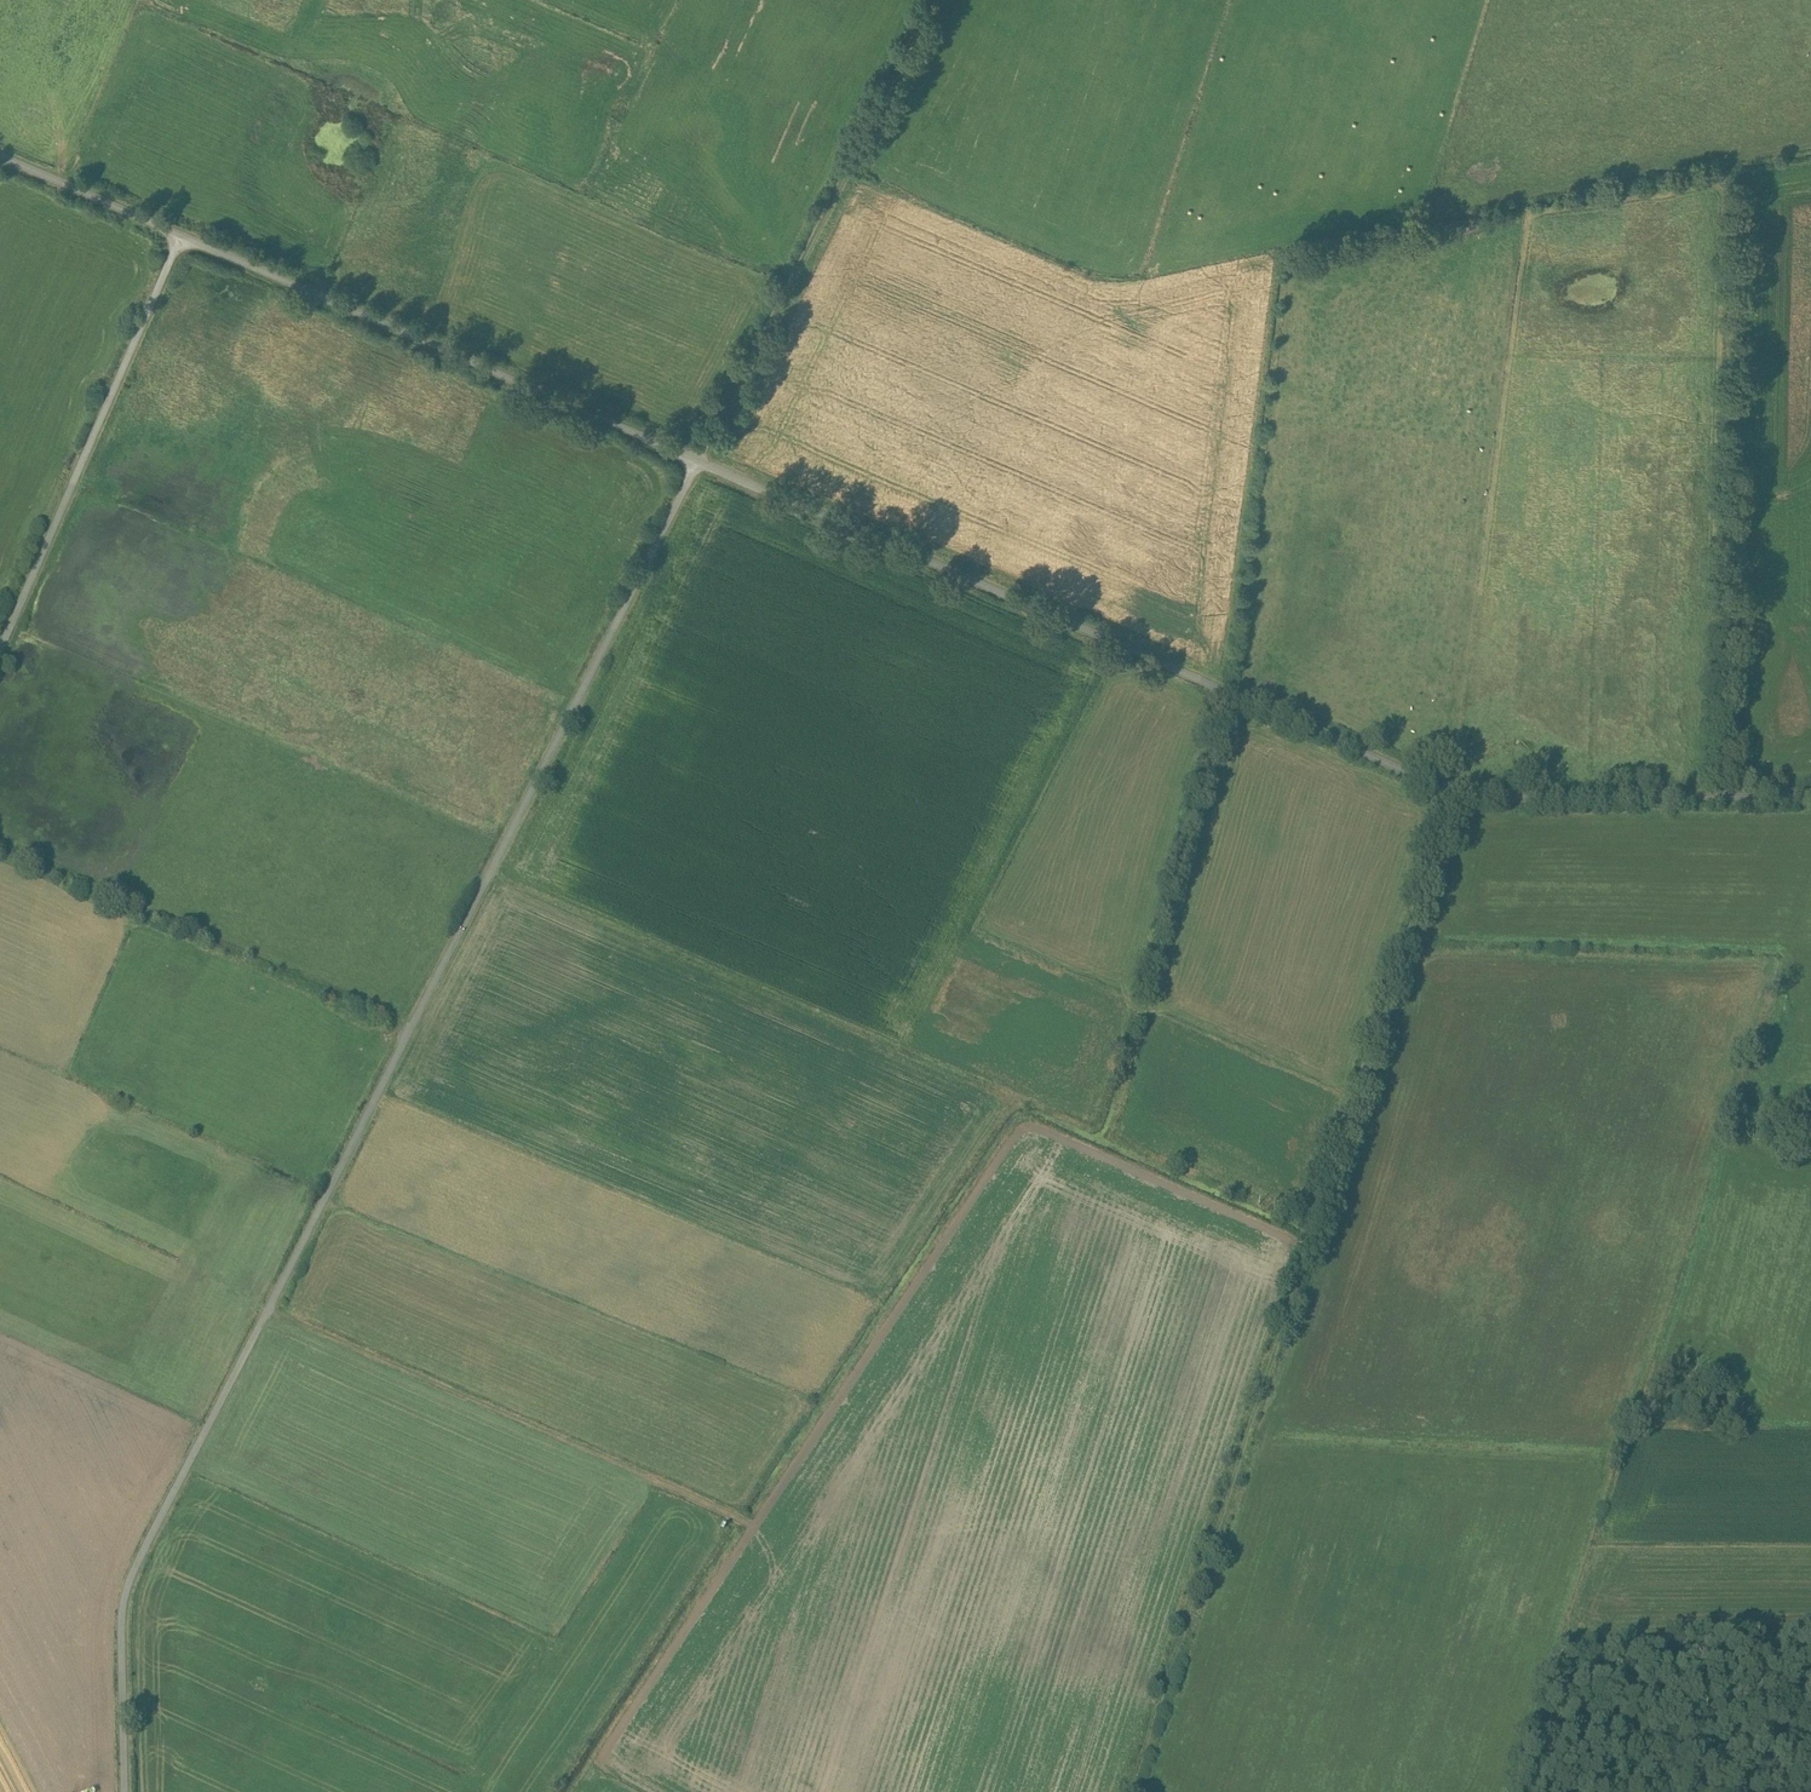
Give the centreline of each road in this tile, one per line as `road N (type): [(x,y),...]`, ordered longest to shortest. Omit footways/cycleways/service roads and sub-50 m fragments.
road 1 (unclassified): [(698,461),(128,1581),(121,1640),(124,1791)]
road 2 (unclassified): [(1810,796),(1458,793),(698,461)]
road 3 (track): [(1458,793),(1134,1791)]
road 4 (track): [(1734,164),(1721,796)]
road 5 (unclassified): [(698,461),(183,236)]
road 6 (track): [(268,1311),(757,1524)]
road 7 (track): [(931,0),(698,461)]
road 8 (unclassified): [(183,236),(0,650)]
road 9 (unclassified): [(183,236),(0,156)]

